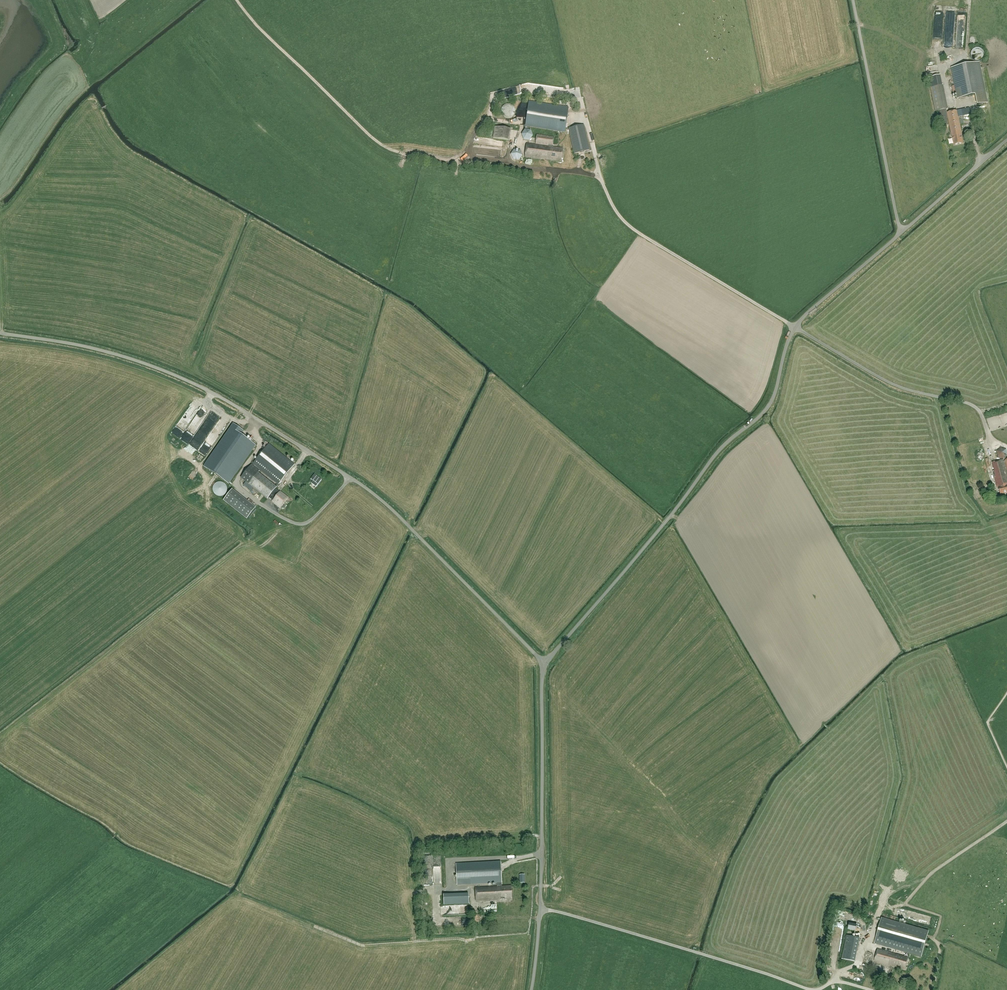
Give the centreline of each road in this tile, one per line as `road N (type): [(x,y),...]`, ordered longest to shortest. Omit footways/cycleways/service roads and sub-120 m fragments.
road 1 (unclassified): [(546,664),(383,502),(250,415),(116,354),(0,333)]
road 2 (unclassified): [(546,664),(729,444),(769,409),(799,322),(903,231)]
road 3 (unclassified): [(540,909),(813,989),(843,982),(871,989)]
road 4 (unclassified): [(540,909),(546,664)]
road 5 (unclassified): [(903,231),(853,0)]
road 6 (track): [(935,935),(941,916),(904,905),(932,873),(1006,821)]
road 7 (unclassified): [(903,231),(1006,139)]

